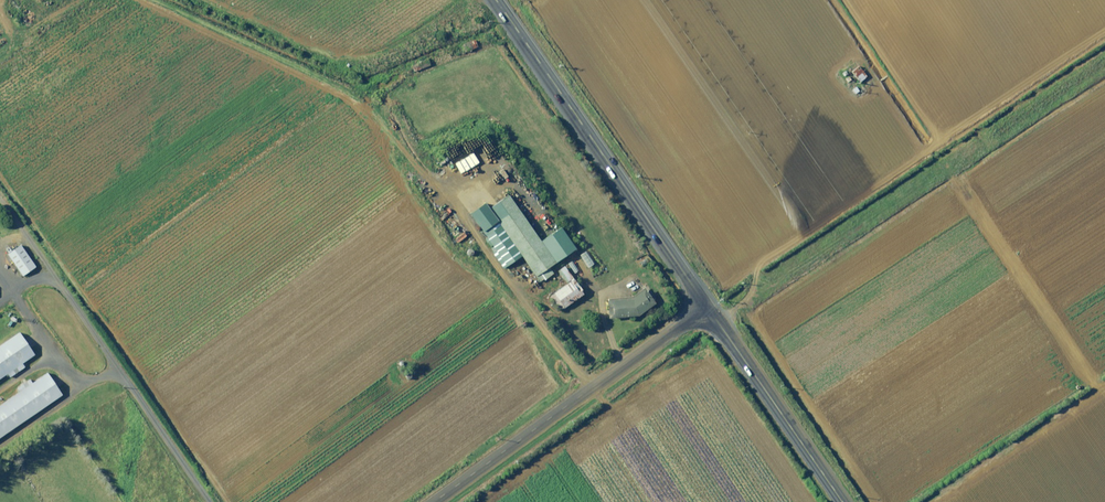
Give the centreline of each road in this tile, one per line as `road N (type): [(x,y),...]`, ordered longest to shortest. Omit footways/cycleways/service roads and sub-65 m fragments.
road 1 (tertiary): [(706,304),(497,0)]
road 2 (unclassified): [(435,501),(706,304)]
road 3 (tertiary): [(844,501),(706,304)]

